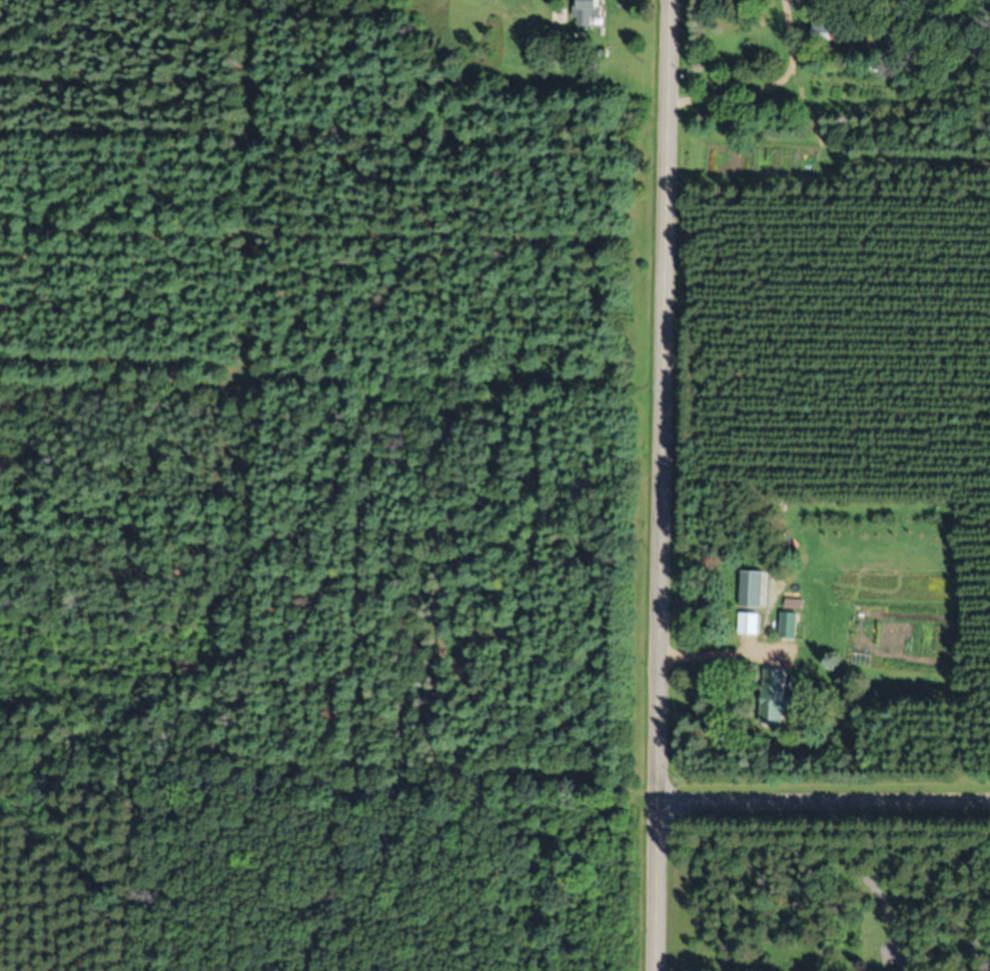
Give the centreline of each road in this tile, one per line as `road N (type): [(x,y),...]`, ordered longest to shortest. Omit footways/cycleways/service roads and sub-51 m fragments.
road 1 (secondary): [(657,970),(667,0)]
road 2 (residential): [(657,796),(989,797)]

